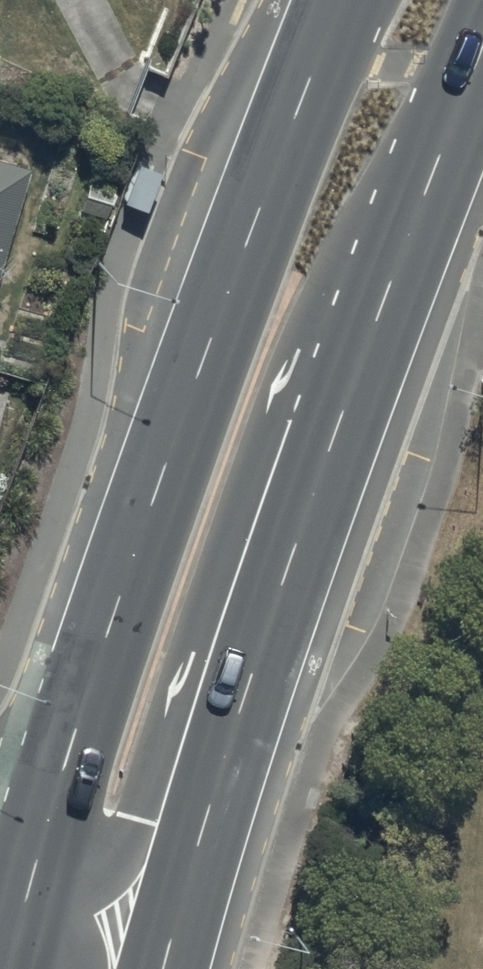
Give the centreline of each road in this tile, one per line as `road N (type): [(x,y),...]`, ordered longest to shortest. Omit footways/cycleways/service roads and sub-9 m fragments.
road 1 (trunk): [(44,836),(160,486),(339,0)]
road 2 (trunk): [(482,51),(246,685),(192,867)]
road 3 (residential): [(170,951),(20,929)]
road 4 (residential): [(44,836),(192,867)]

